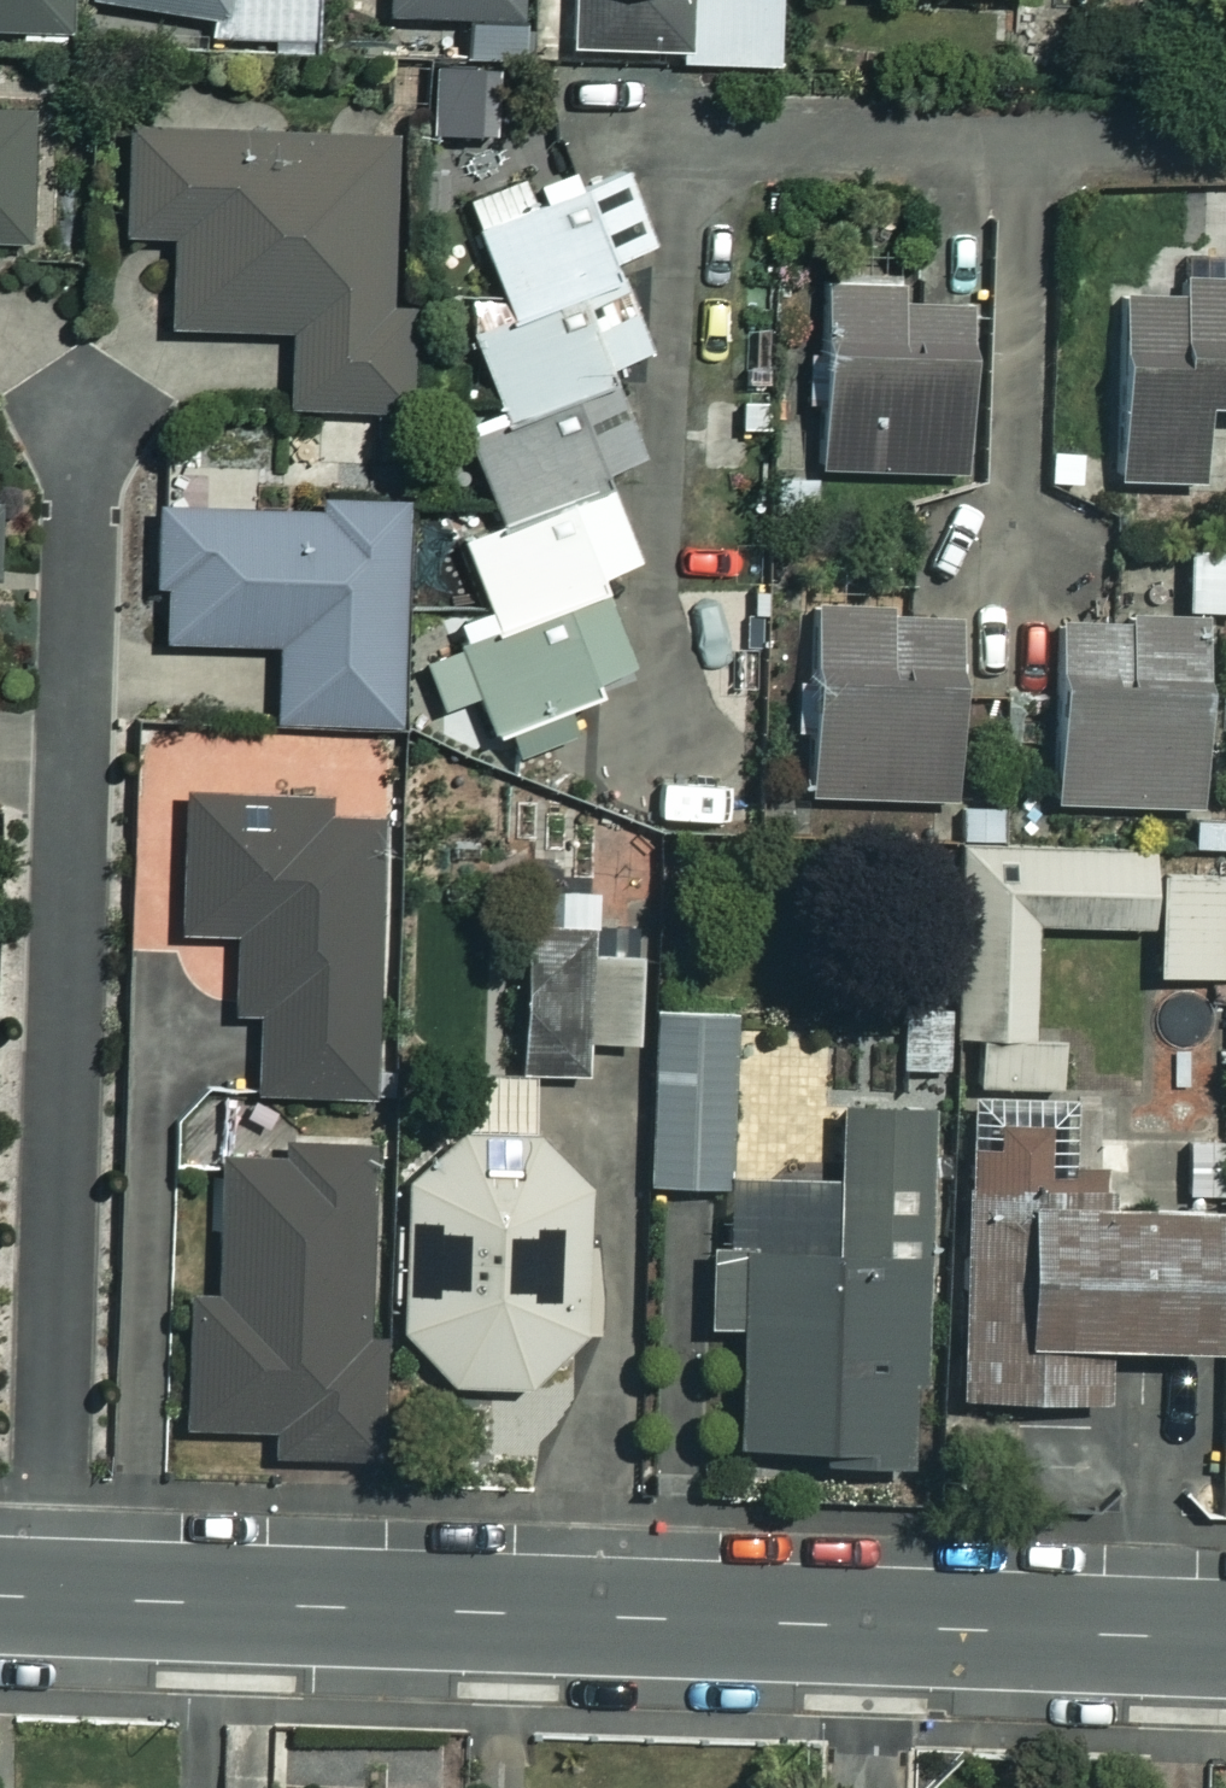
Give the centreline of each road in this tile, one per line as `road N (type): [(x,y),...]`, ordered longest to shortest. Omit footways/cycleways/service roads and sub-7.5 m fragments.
road 1 (residential): [(47,1594),(89,396)]
road 2 (residential): [(866,1625),(47,1594)]
road 3 (residential): [(1225,1637),(866,1625)]
road 4 (residential): [(866,1625),(861,1787)]

